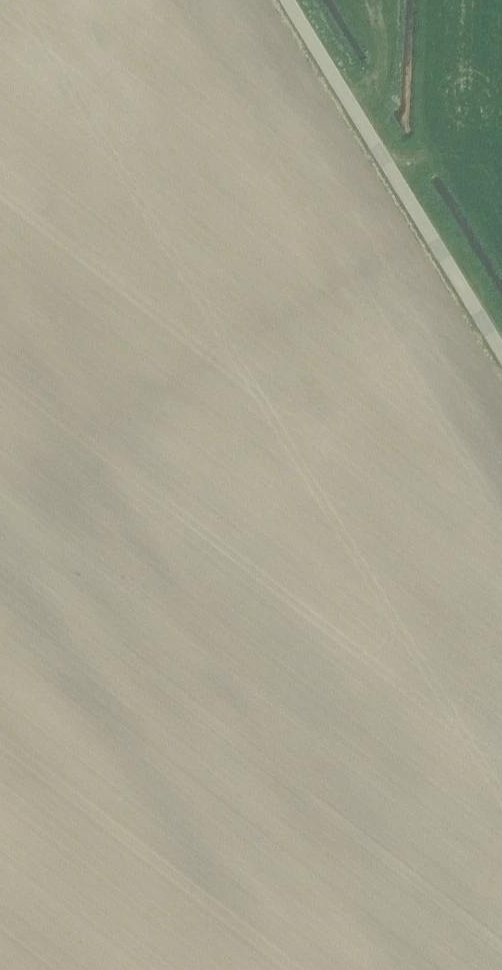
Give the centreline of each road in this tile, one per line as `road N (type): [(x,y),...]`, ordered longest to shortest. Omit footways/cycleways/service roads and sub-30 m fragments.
road 1 (unclassified): [(501,352),(288,0)]

